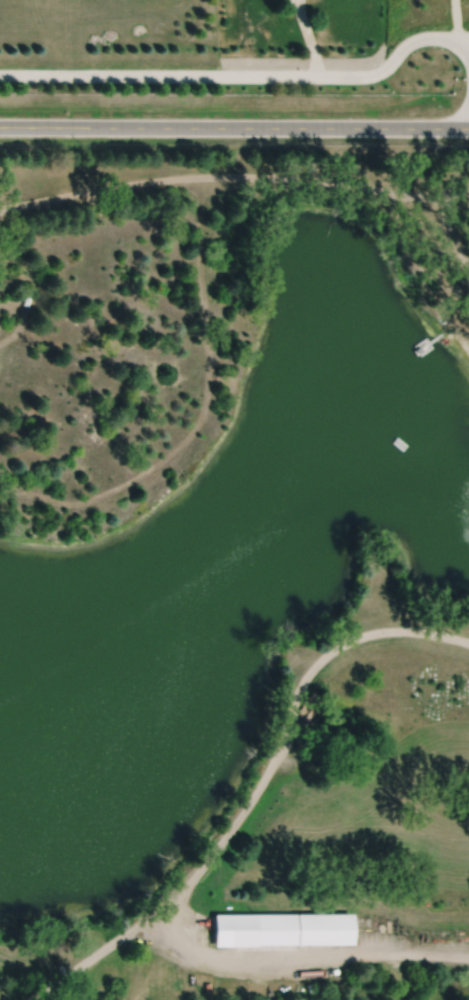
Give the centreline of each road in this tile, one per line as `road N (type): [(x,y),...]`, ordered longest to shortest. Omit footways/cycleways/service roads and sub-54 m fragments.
road 1 (tertiary): [(0,126),(468,127)]

